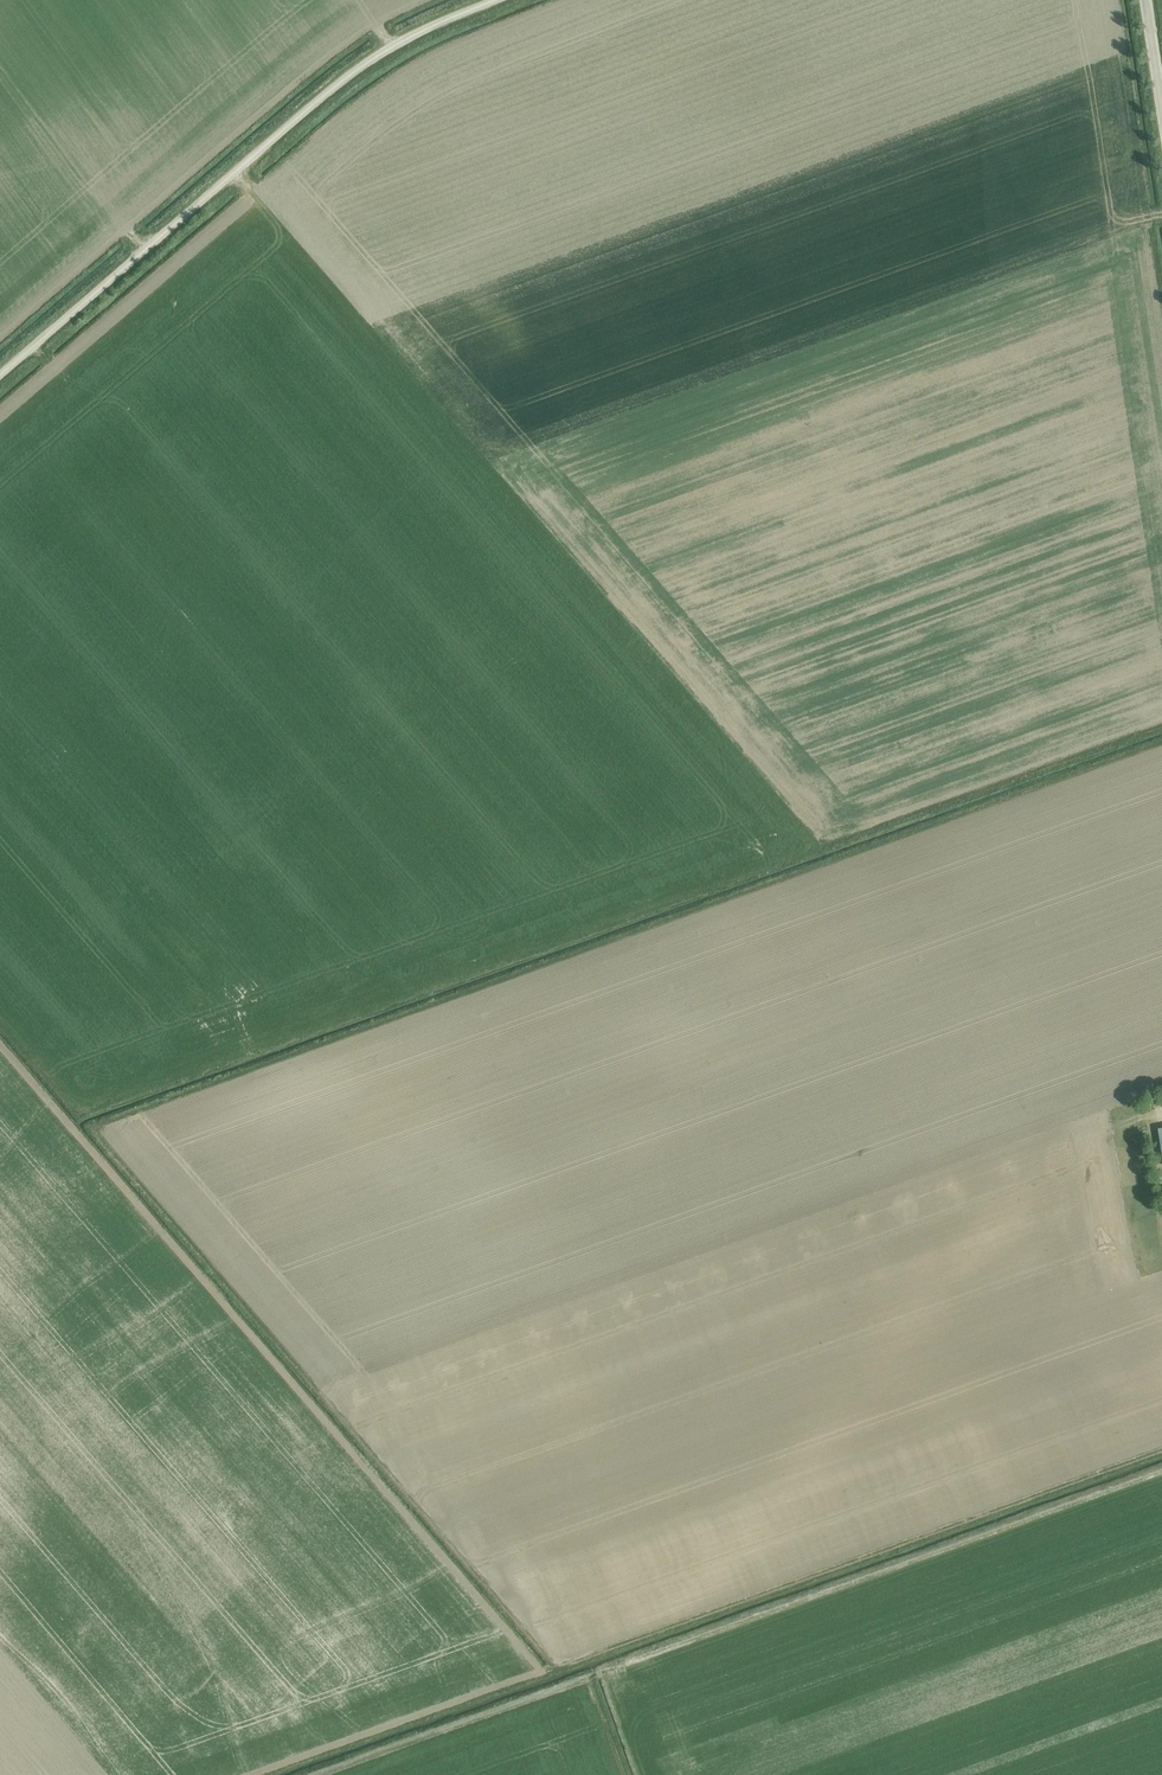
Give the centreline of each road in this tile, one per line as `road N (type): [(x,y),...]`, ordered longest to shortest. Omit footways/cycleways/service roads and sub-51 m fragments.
road 1 (unclassified): [(0,364),(266,129),(366,52),(468,0)]

